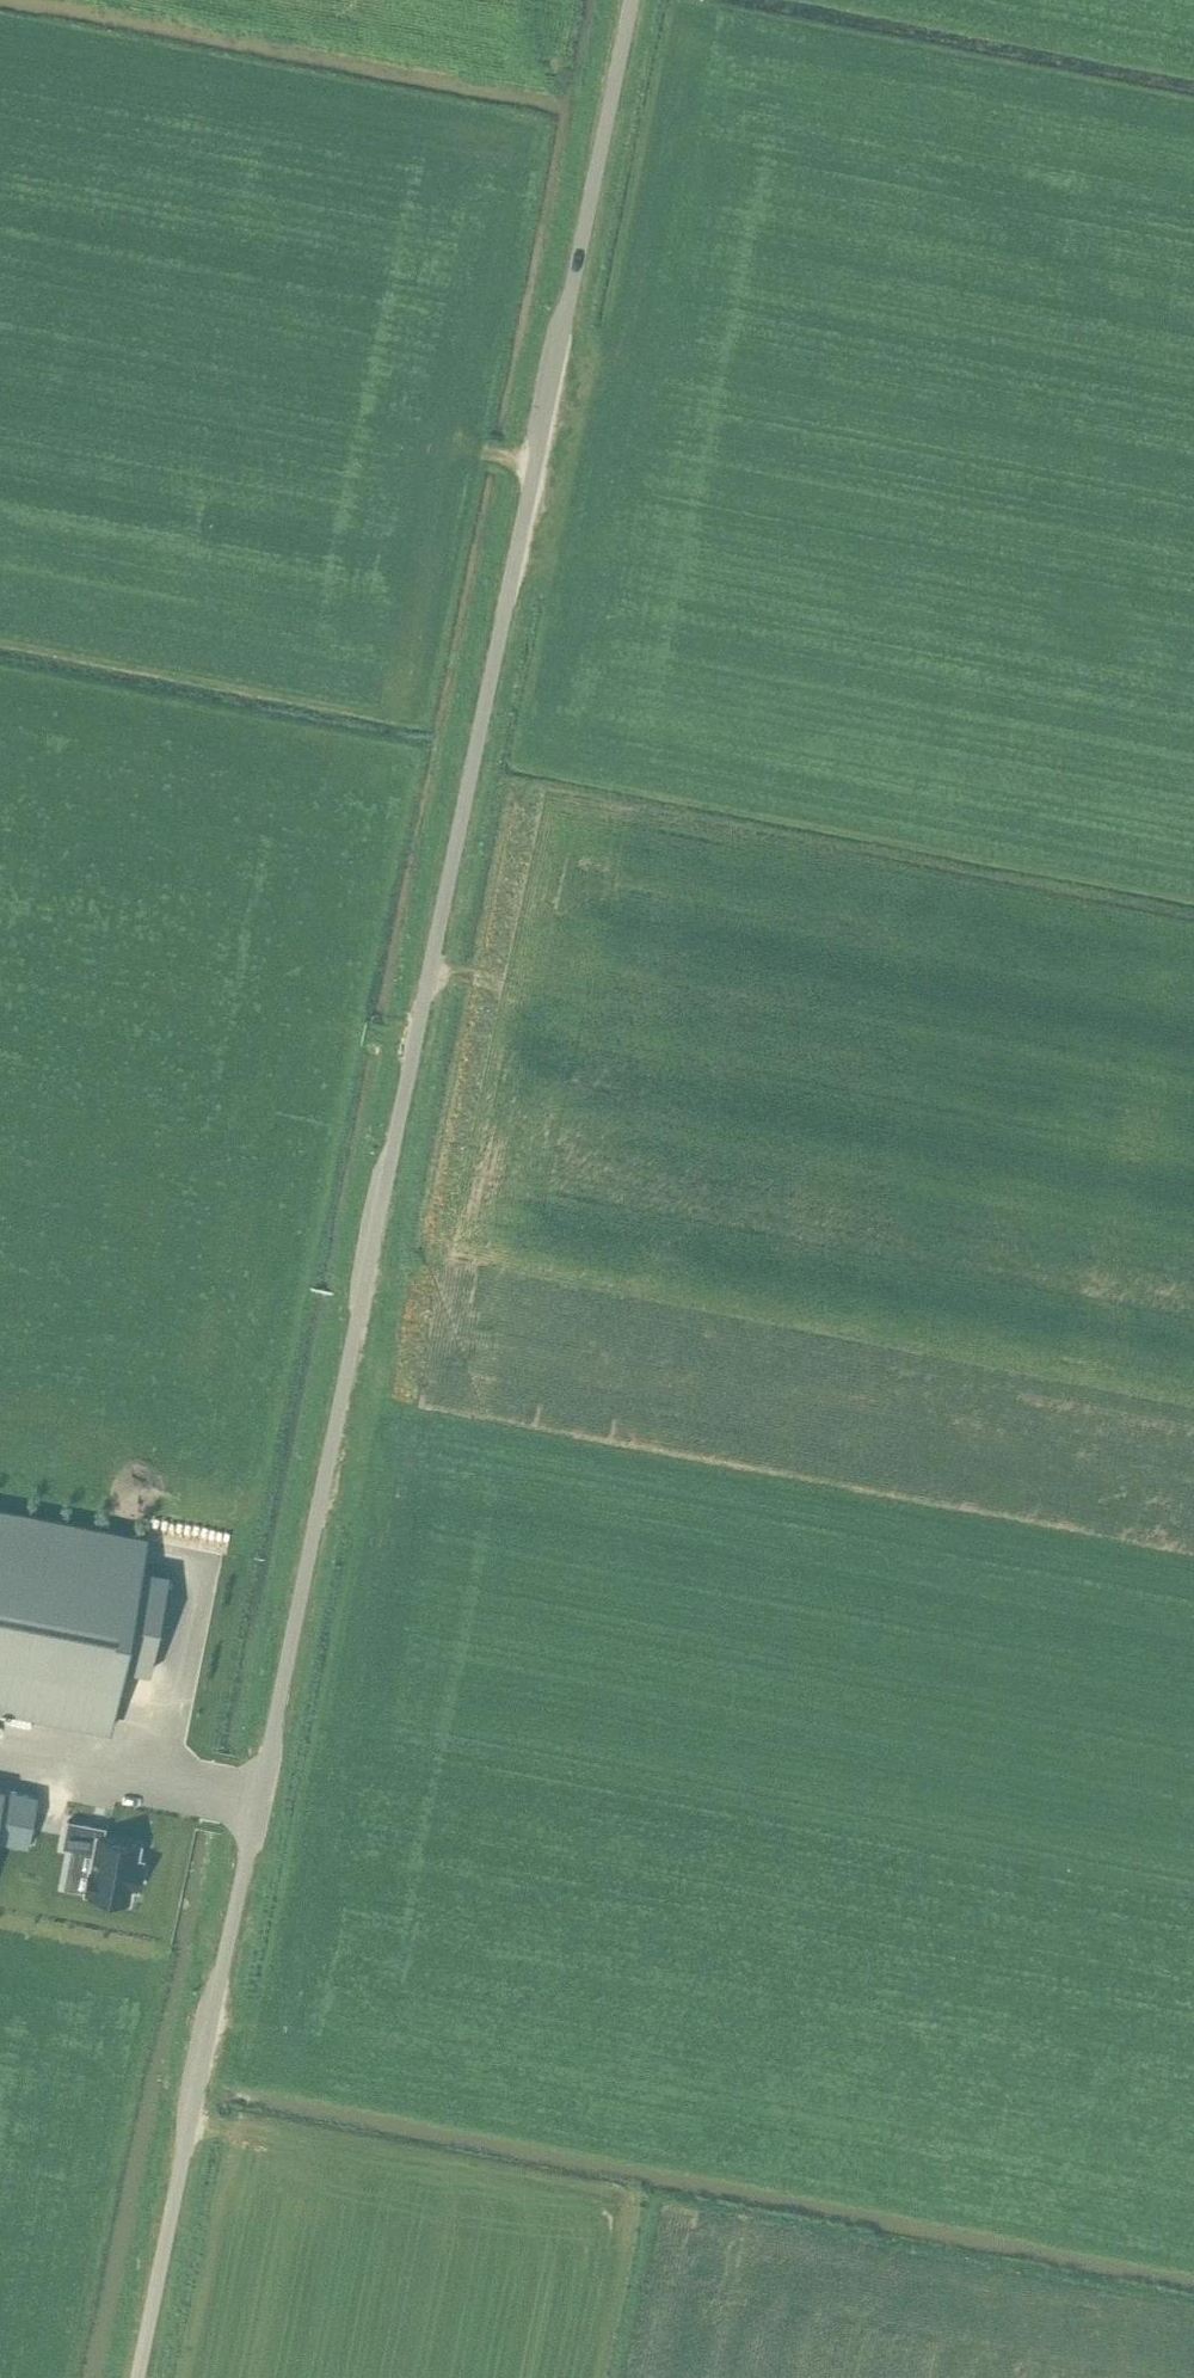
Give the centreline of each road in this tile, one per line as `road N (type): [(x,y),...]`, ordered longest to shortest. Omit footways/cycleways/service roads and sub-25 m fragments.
road 1 (unclassified): [(143,2377),(633,0)]

